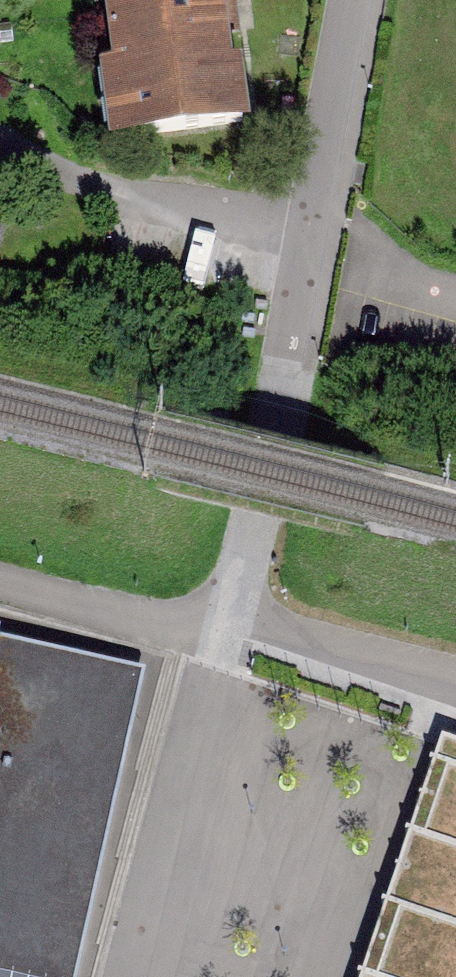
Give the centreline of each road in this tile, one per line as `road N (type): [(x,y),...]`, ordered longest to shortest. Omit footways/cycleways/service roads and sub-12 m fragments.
road 1 (residential): [(310,237),(258,506),(138,976)]
road 2 (residential): [(0,151),(112,191),(310,237)]
road 3 (residential): [(354,0),(310,237)]
road 4 (track): [(0,582),(185,627),(227,626)]

